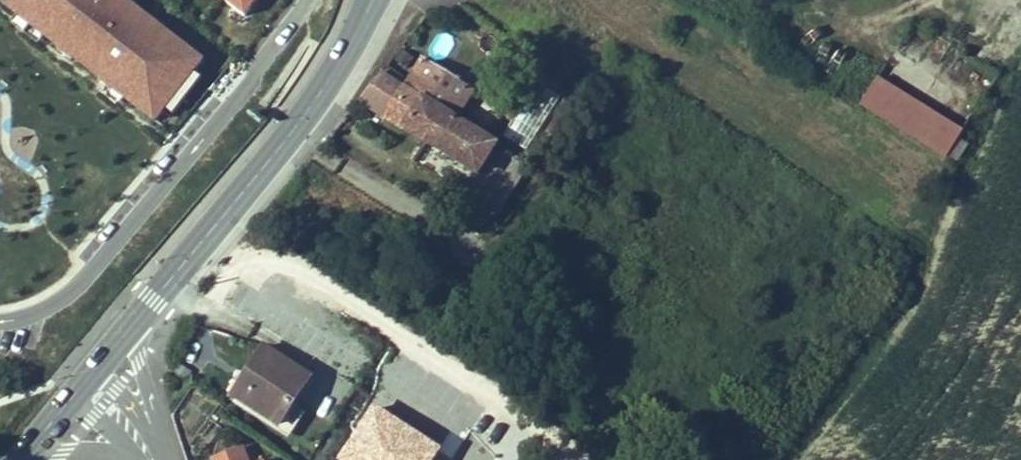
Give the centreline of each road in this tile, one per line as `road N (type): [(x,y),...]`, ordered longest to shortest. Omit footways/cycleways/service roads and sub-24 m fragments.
road 1 (secondary): [(345,54),(315,107),(88,379)]

